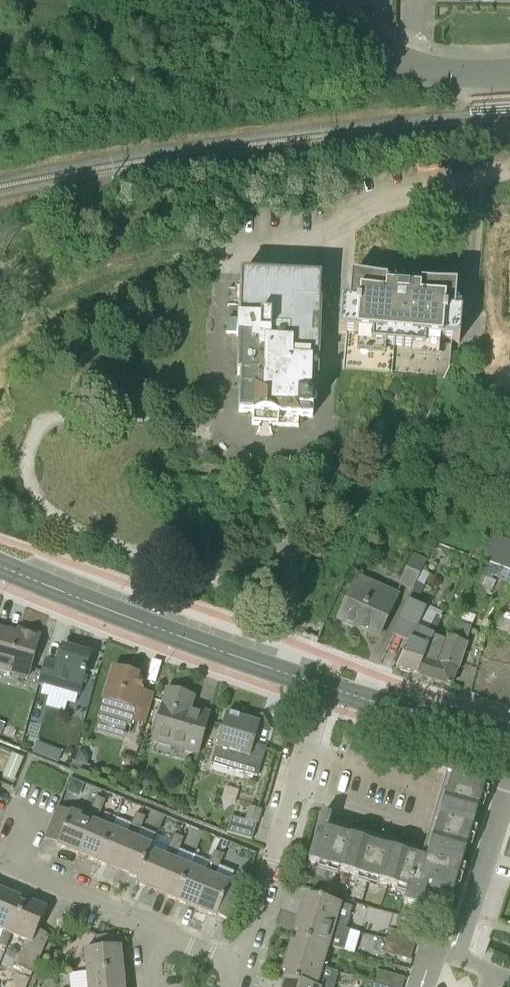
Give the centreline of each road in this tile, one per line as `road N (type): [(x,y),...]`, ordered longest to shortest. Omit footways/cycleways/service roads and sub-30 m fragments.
road 1 (tertiary): [(0,564),(325,685)]
road 2 (residential): [(241,964),(325,685)]
road 3 (residential): [(509,73),(465,76),(416,66),(298,0)]
road 4 (residential): [(156,929),(9,870),(33,806)]
road 5 (tertiary): [(367,697),(405,720),(509,742)]
road 6 (tertiary): [(509,736),(408,700),(367,697)]

